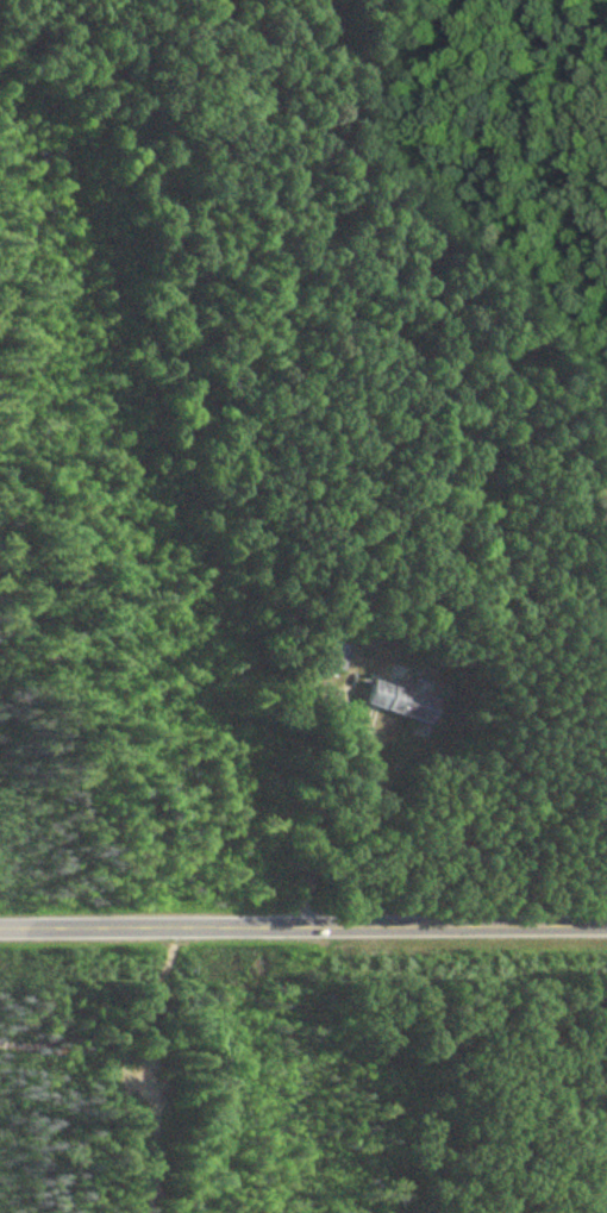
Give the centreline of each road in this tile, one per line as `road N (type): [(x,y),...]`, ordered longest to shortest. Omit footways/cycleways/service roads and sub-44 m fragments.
road 1 (tertiary): [(606,926),(0,928)]

